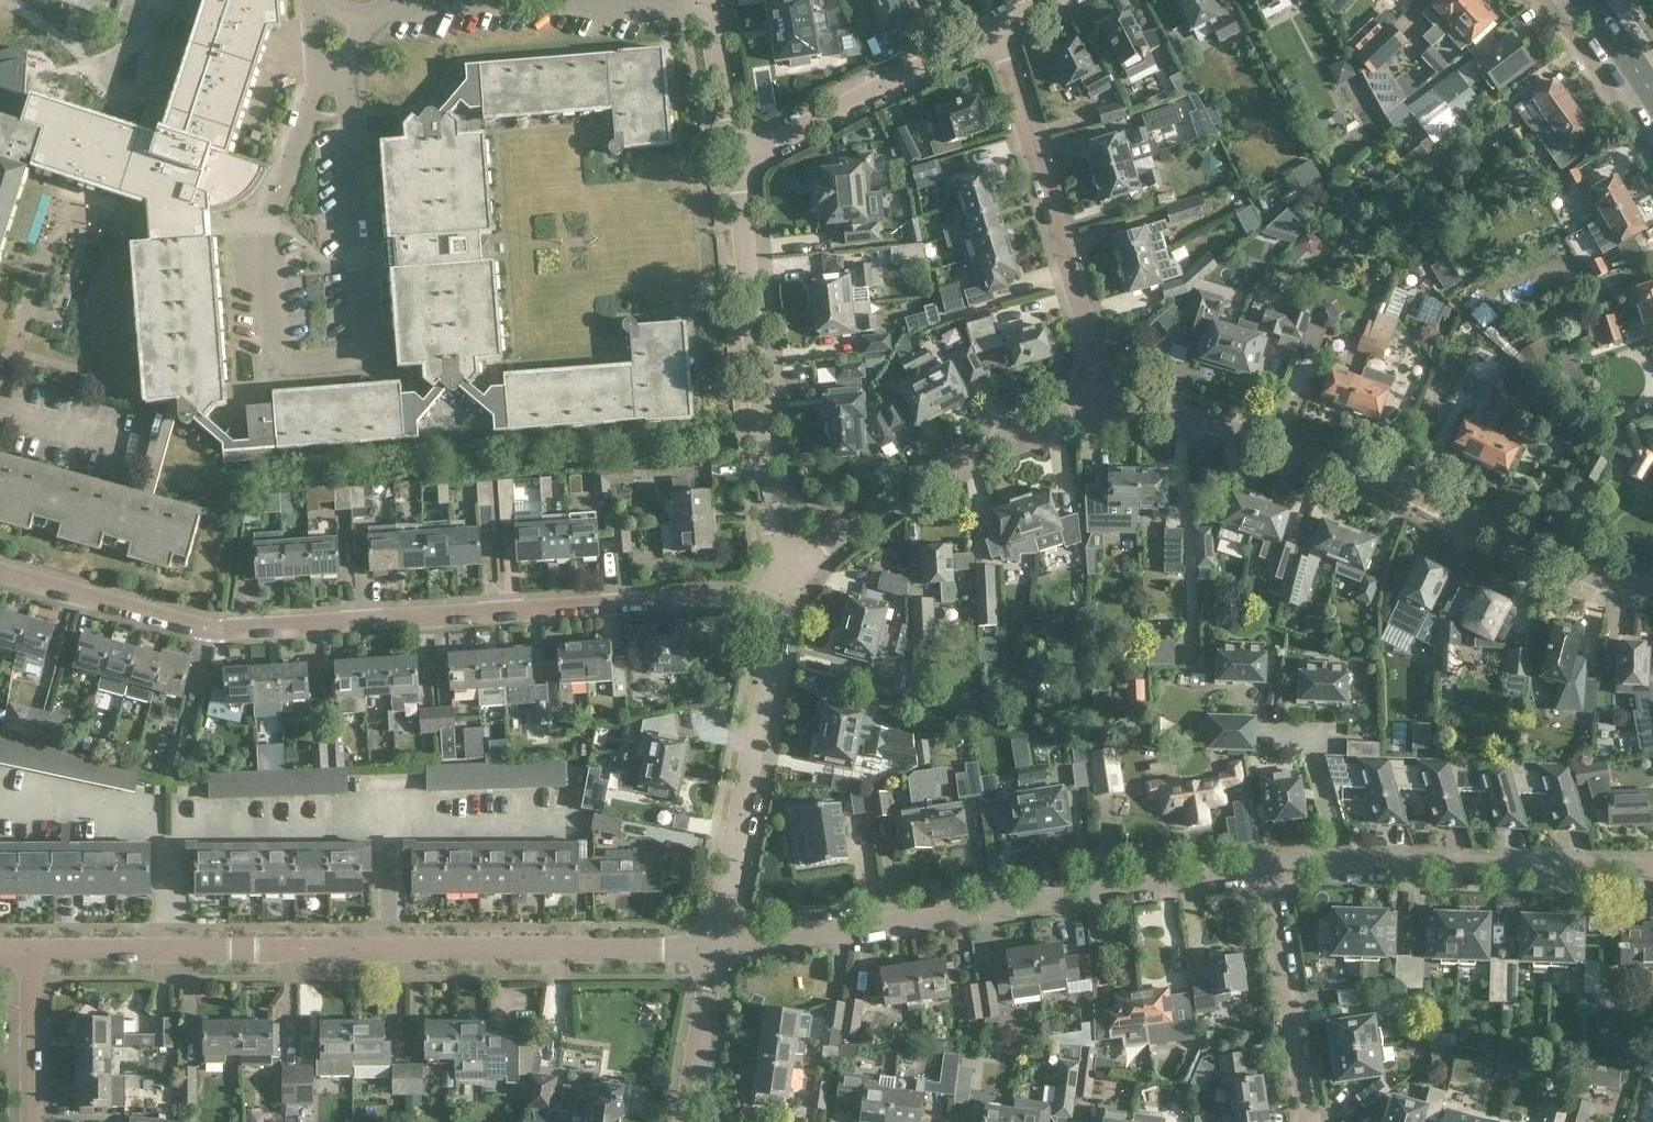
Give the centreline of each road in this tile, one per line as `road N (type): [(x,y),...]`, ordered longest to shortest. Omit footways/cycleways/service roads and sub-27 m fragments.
road 1 (residential): [(774,599),(257,634),(199,630),(0,570)]
road 2 (residential): [(29,953),(716,949)]
road 3 (residential): [(348,77),(369,338),(352,360),(295,363),(272,344),(261,222),(296,159),(317,77)]
road 4 (residential): [(1652,587),(1611,582),(1538,555),(1333,463),(1203,421),(1110,405)]
road 5 (residential): [(716,949),(1274,874)]
road 6 (residential): [(774,599),(735,161)]
road 7 (residential): [(1110,405),(998,25)]
road 8 (residential): [(1110,405),(1034,425),(946,468),(825,544),(774,599)]
road 9 (residential): [(1274,874),(1652,871)]
road 10 (residential): [(716,949),(774,599)]
road 11 (unclassified): [(359,19),(477,3),(709,10)]
road 12 (residential): [(735,161),(998,25)]
road 13 (residential): [(1309,1121),(1274,874)]
road 14 (residential): [(685,1121),(716,949)]
road 15 (residential): [(30,1121),(29,953)]
road 16 (residential): [(735,161),(709,10)]
road 17 (secondary): [(1581,0),(1652,97)]

